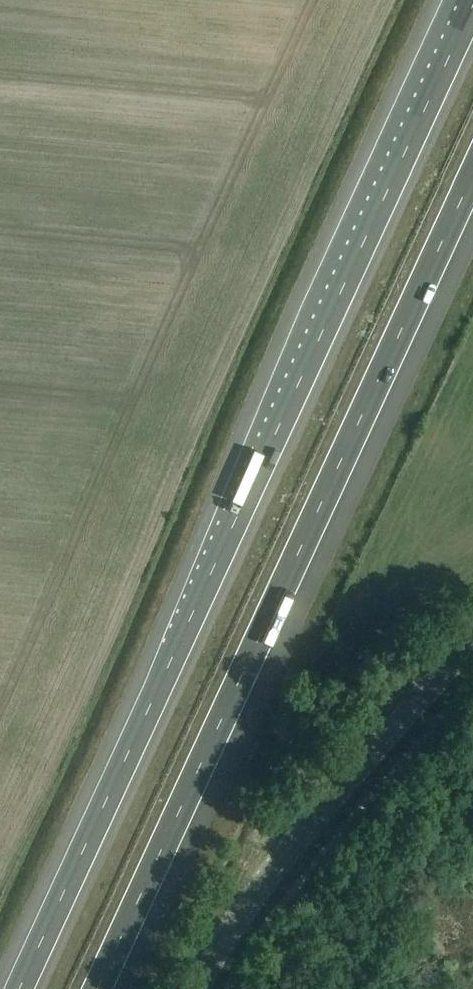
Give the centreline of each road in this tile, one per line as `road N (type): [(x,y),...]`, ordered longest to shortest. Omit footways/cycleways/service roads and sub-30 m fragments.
road 1 (motorway): [(472,9),(19,988)]
road 2 (motorway): [(98,988),(472,175)]
road 3 (secondary): [(197,988),(269,874),(472,641)]

